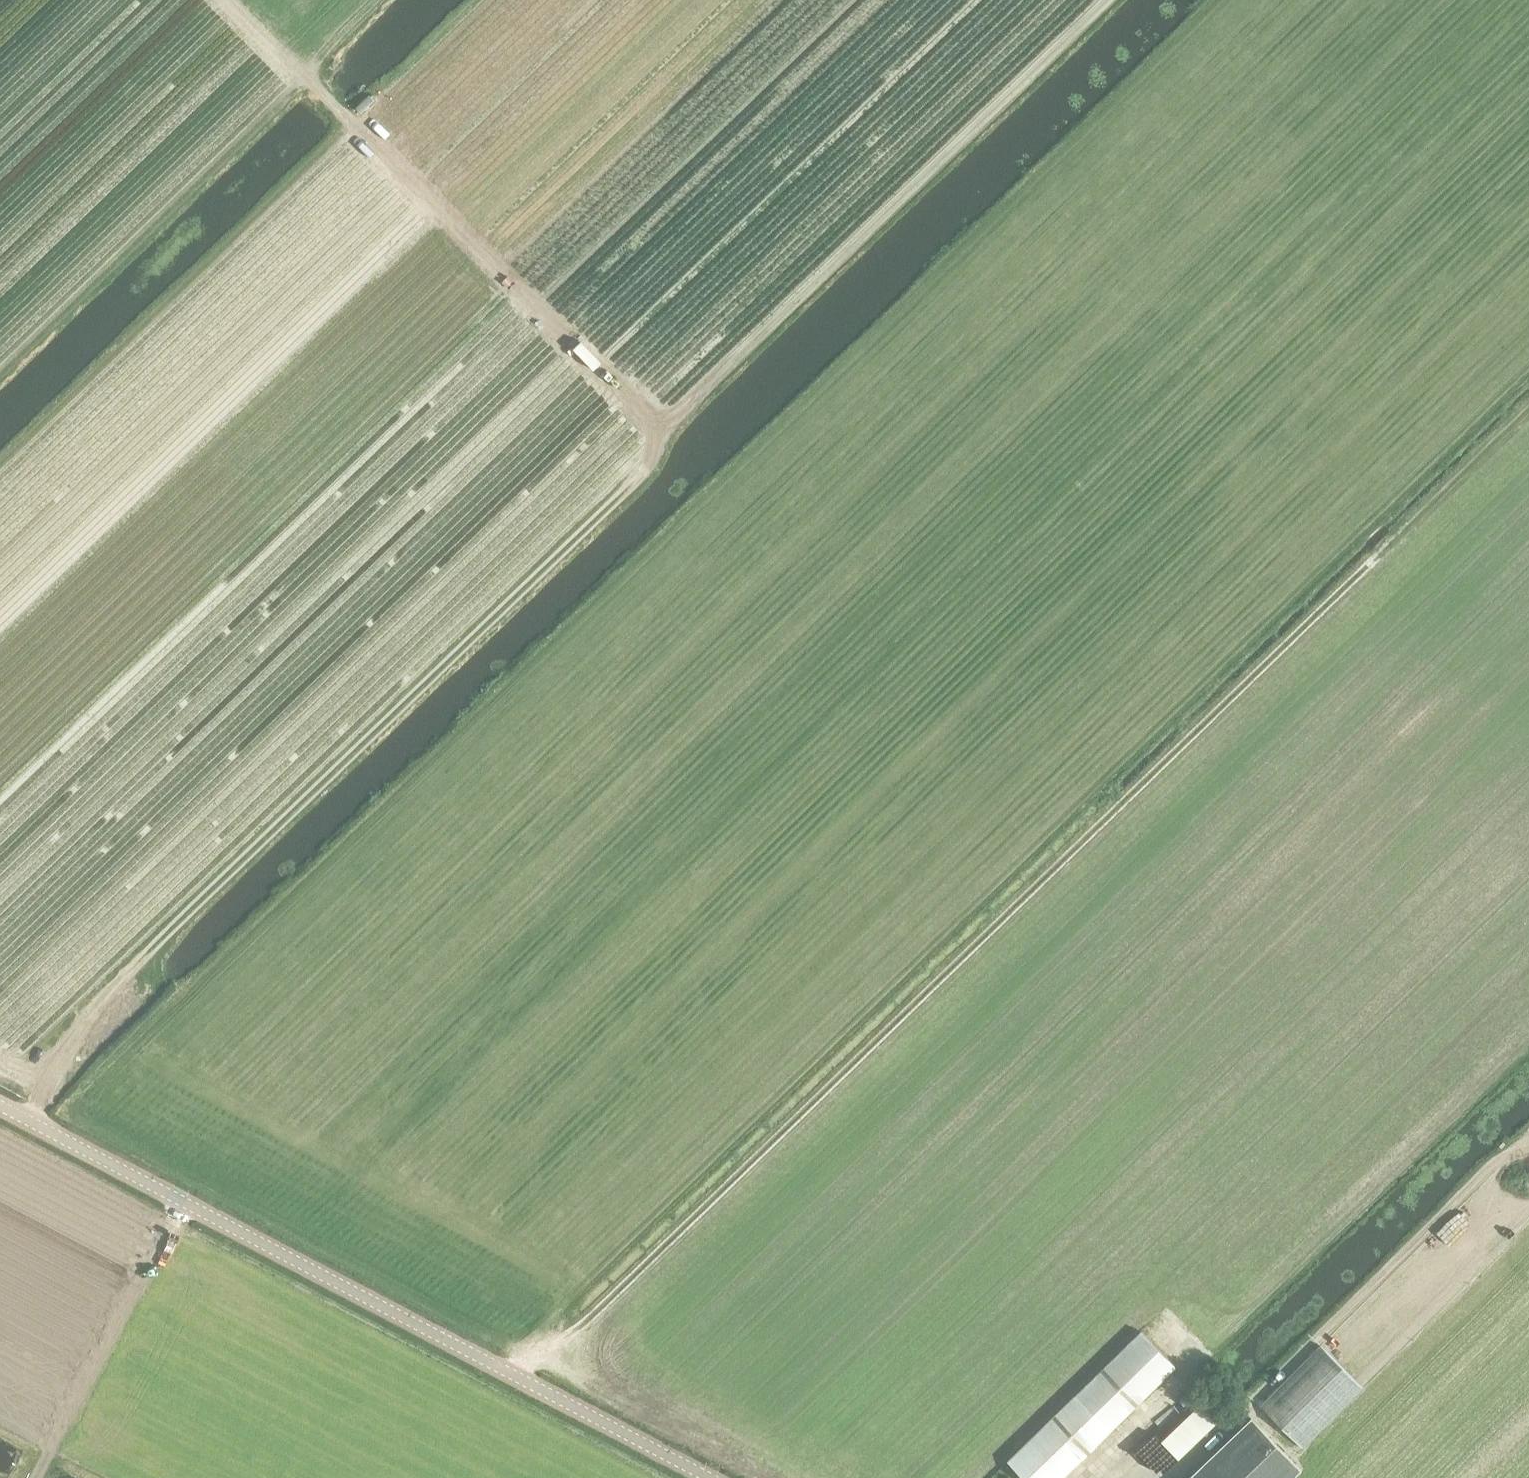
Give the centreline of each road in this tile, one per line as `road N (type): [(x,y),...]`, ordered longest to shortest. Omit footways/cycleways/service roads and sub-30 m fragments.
road 1 (residential): [(710,1477),(0,1105)]

